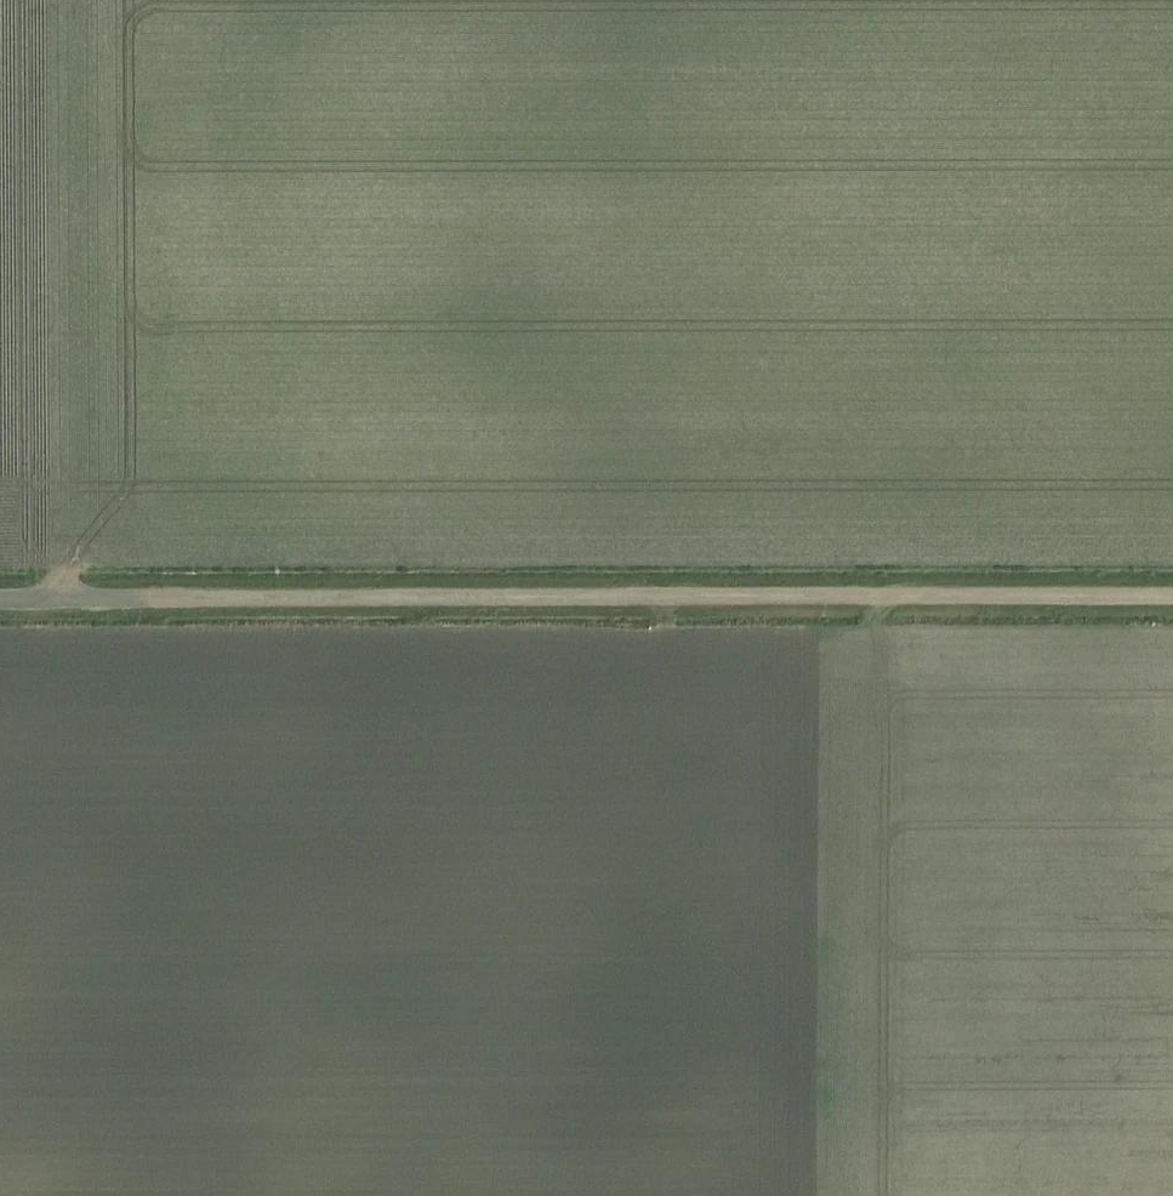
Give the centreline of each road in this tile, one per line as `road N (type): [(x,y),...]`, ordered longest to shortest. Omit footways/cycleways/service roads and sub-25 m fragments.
road 1 (track): [(0,599),(1172,596)]

